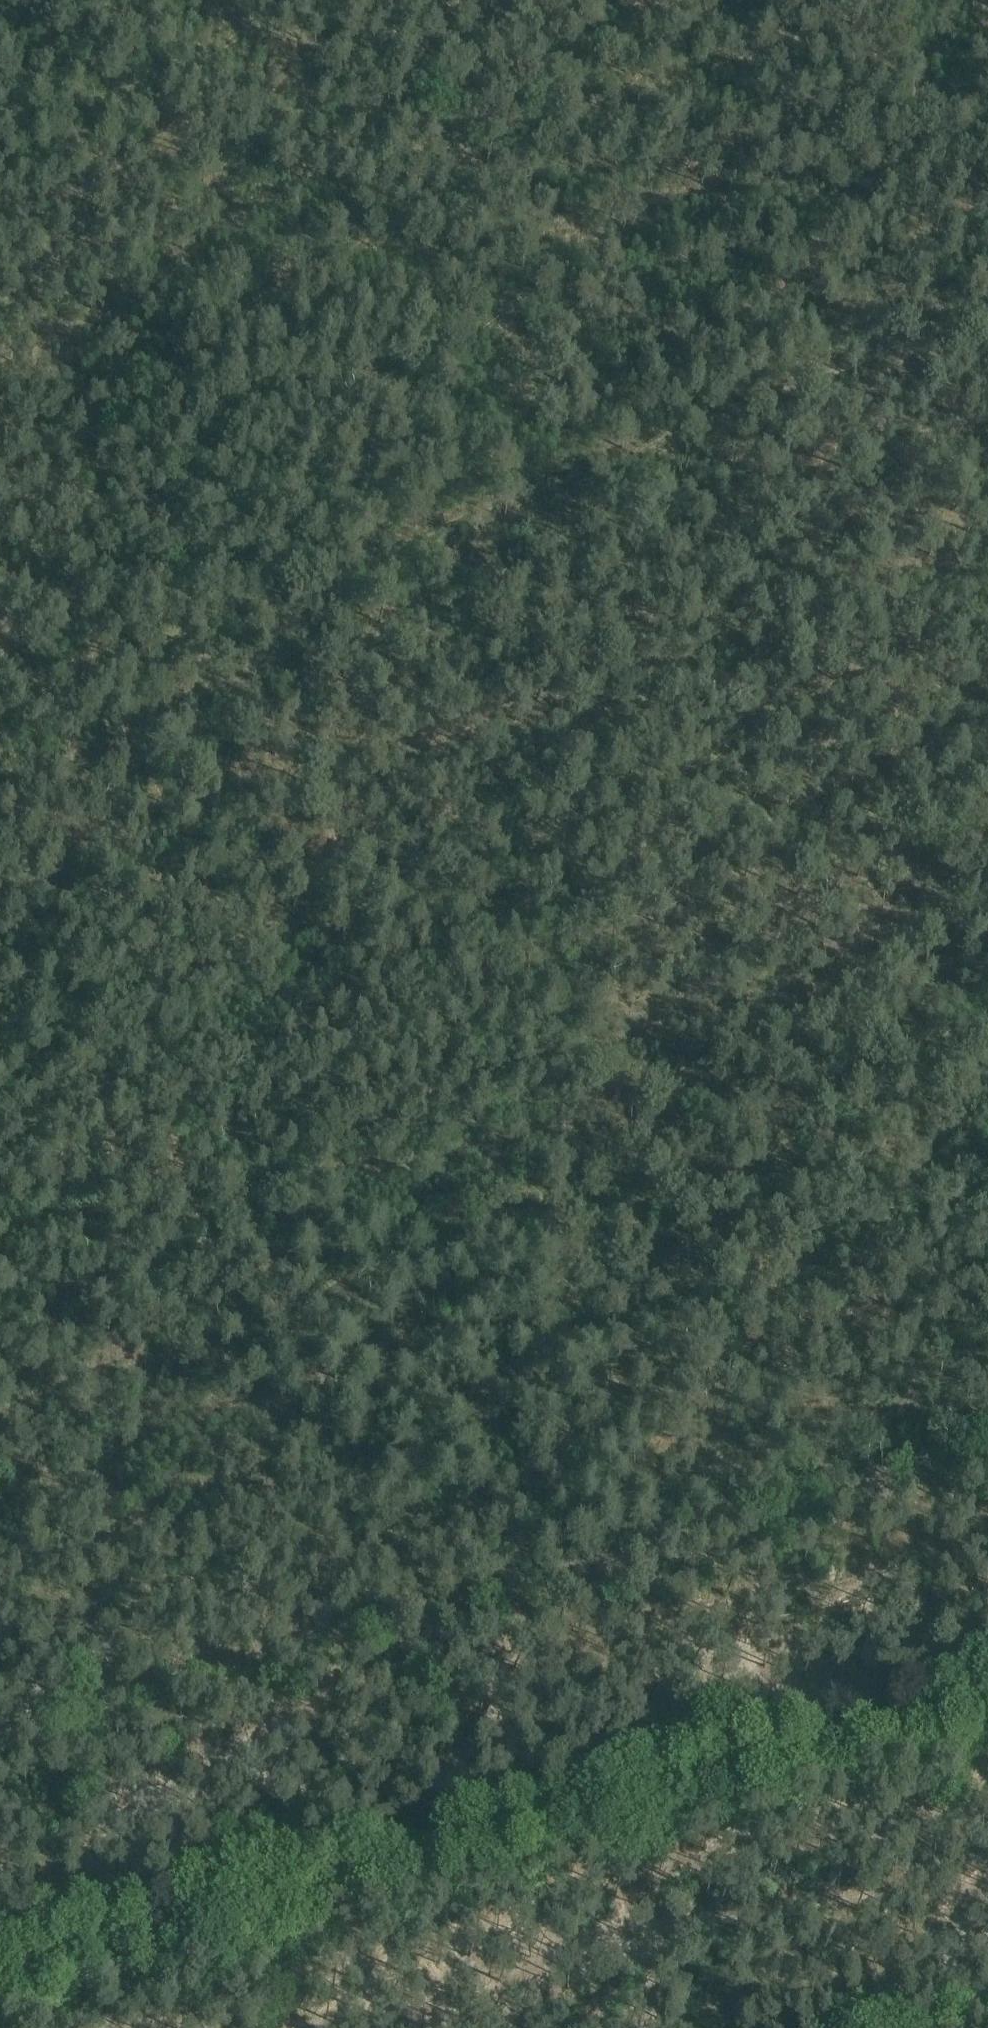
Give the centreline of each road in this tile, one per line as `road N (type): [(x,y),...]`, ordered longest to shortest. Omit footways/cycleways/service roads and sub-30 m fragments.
road 1 (unclassified): [(0,1977),(987,1705)]

